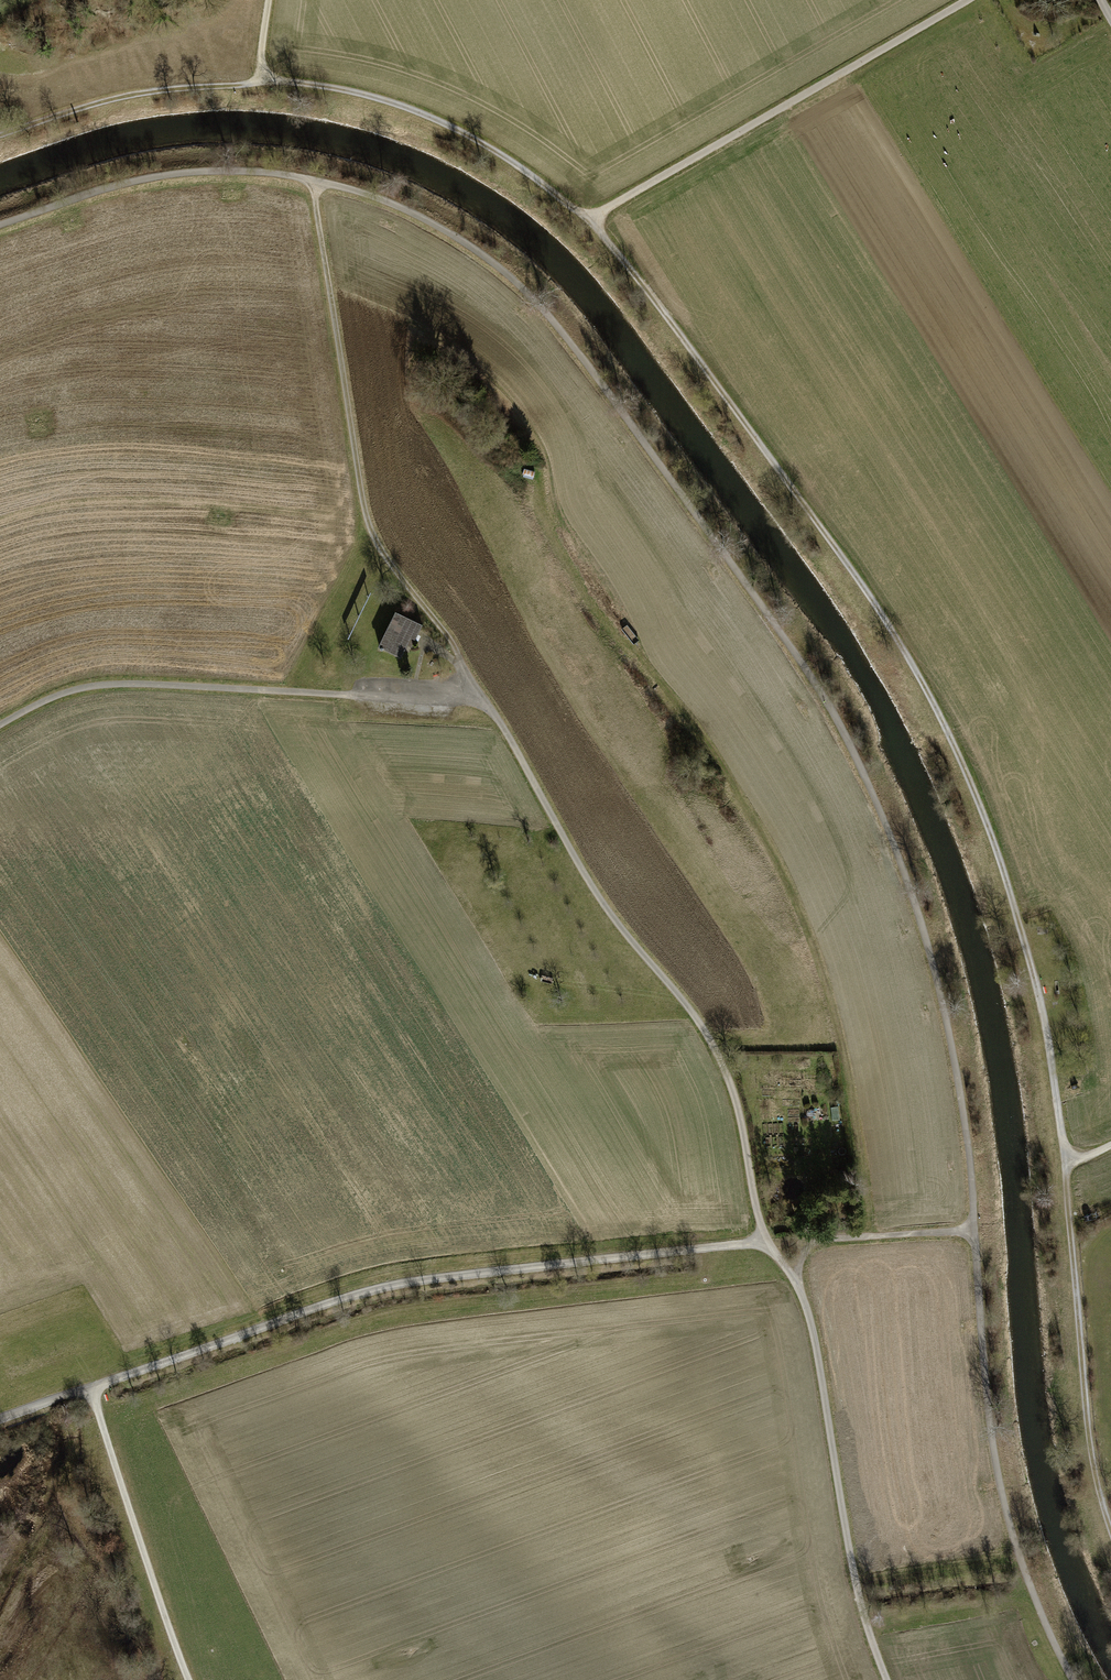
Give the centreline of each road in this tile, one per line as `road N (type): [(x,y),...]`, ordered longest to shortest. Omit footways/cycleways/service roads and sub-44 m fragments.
road 1 (track): [(0,225),(179,173),(313,180),(373,196),(469,245),(567,338),(822,692),(881,811),(932,961),(957,1074),(989,1415),(1007,1515),(1074,1679)]
road 2 (track): [(0,136),(137,93),(295,82),(353,92),(496,150),(589,220),(655,301),(879,609),(931,695),(989,831),(1044,1016),(1066,1160),(1085,1406),(1110,1531)]
road 3 (track): [(313,180),(364,518),(448,641),(606,907),(690,1009),(727,1071),(763,1241),(809,1316),(856,1589),(887,1679)]
road 4 (track): [(0,1419),(400,1284),(763,1241)]
road 5 (track): [(0,725),(61,694),(123,683),(483,699)]
road 6 (track): [(589,220),(965,0)]
road 7 (track): [(186,1679),(86,1386)]
road 8 (track): [(798,1287),(803,1252),(825,1238),(974,1231)]

